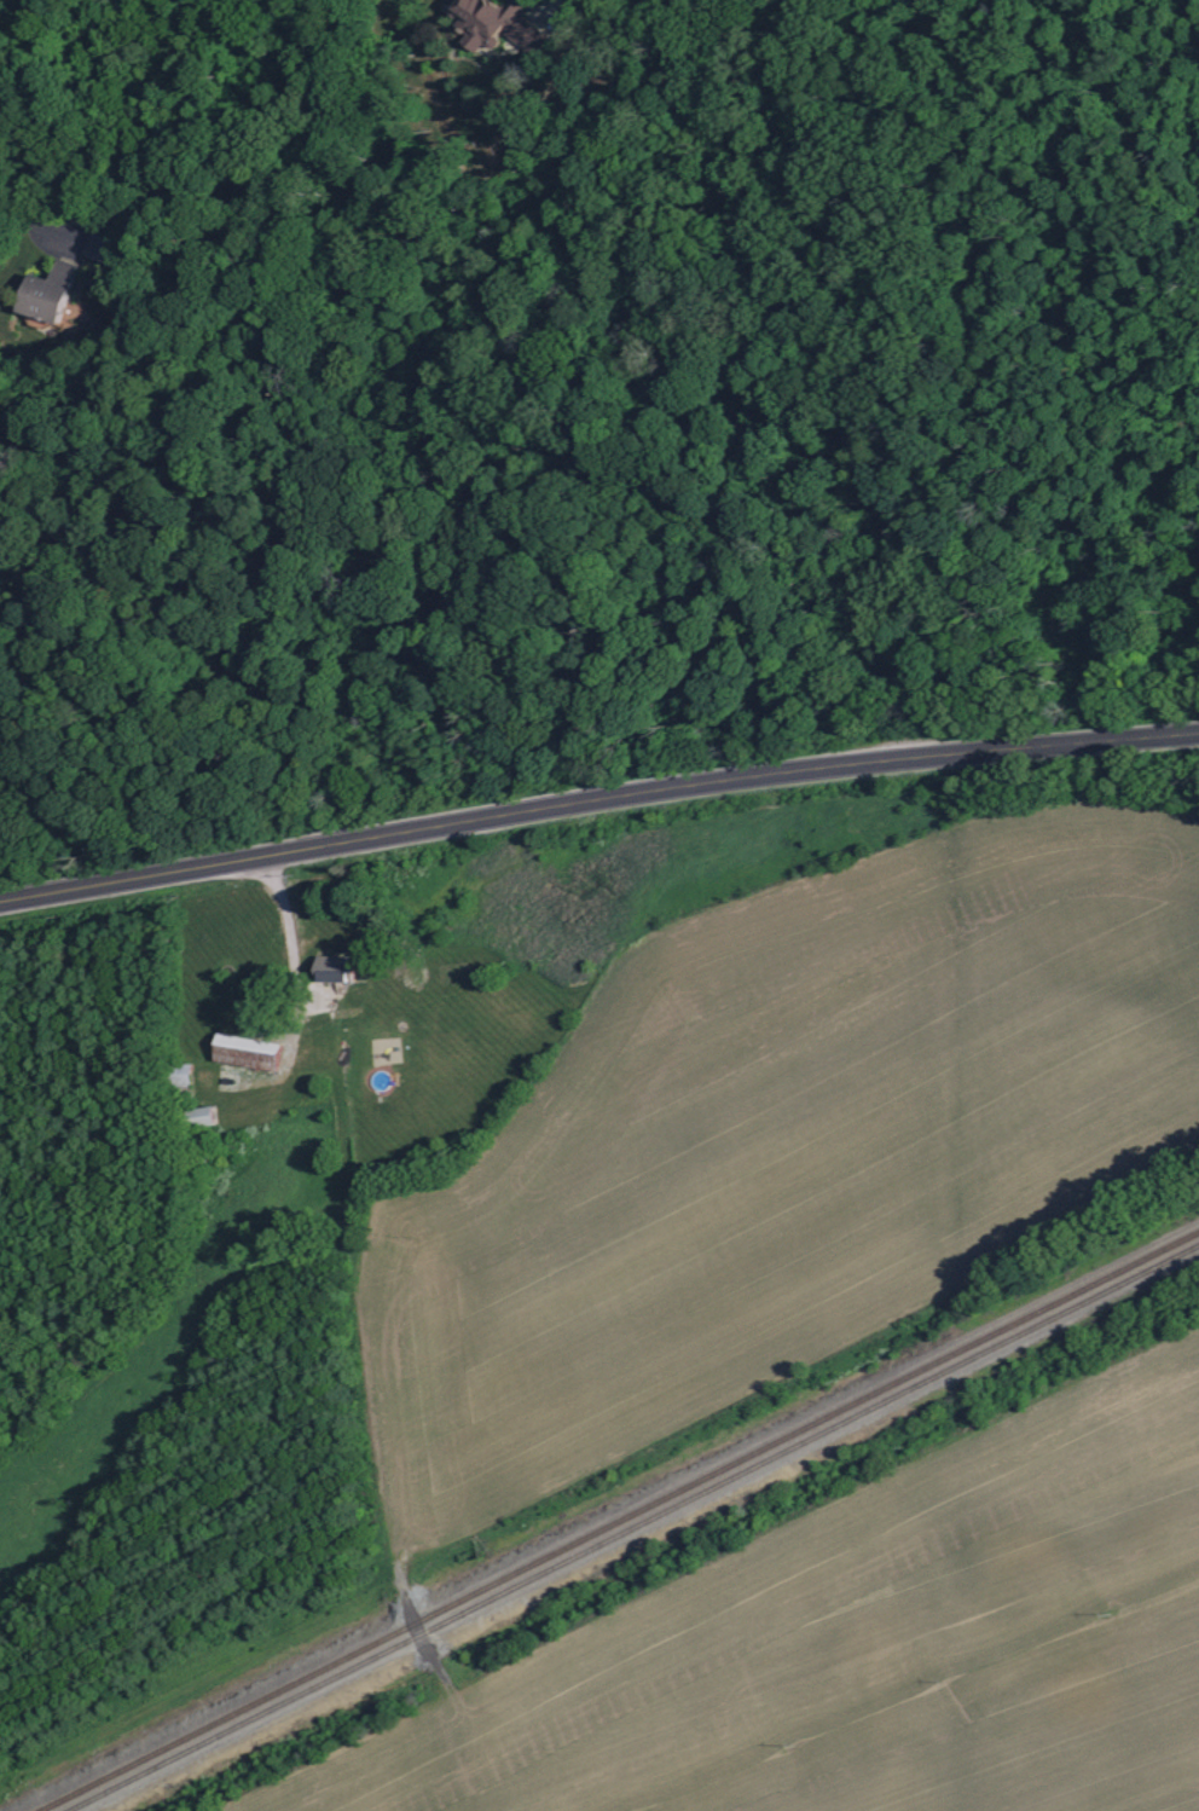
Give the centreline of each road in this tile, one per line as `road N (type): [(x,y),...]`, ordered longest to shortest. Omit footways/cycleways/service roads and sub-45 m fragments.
road 1 (secondary): [(0,879),(919,717),(1030,707),(1198,709)]

